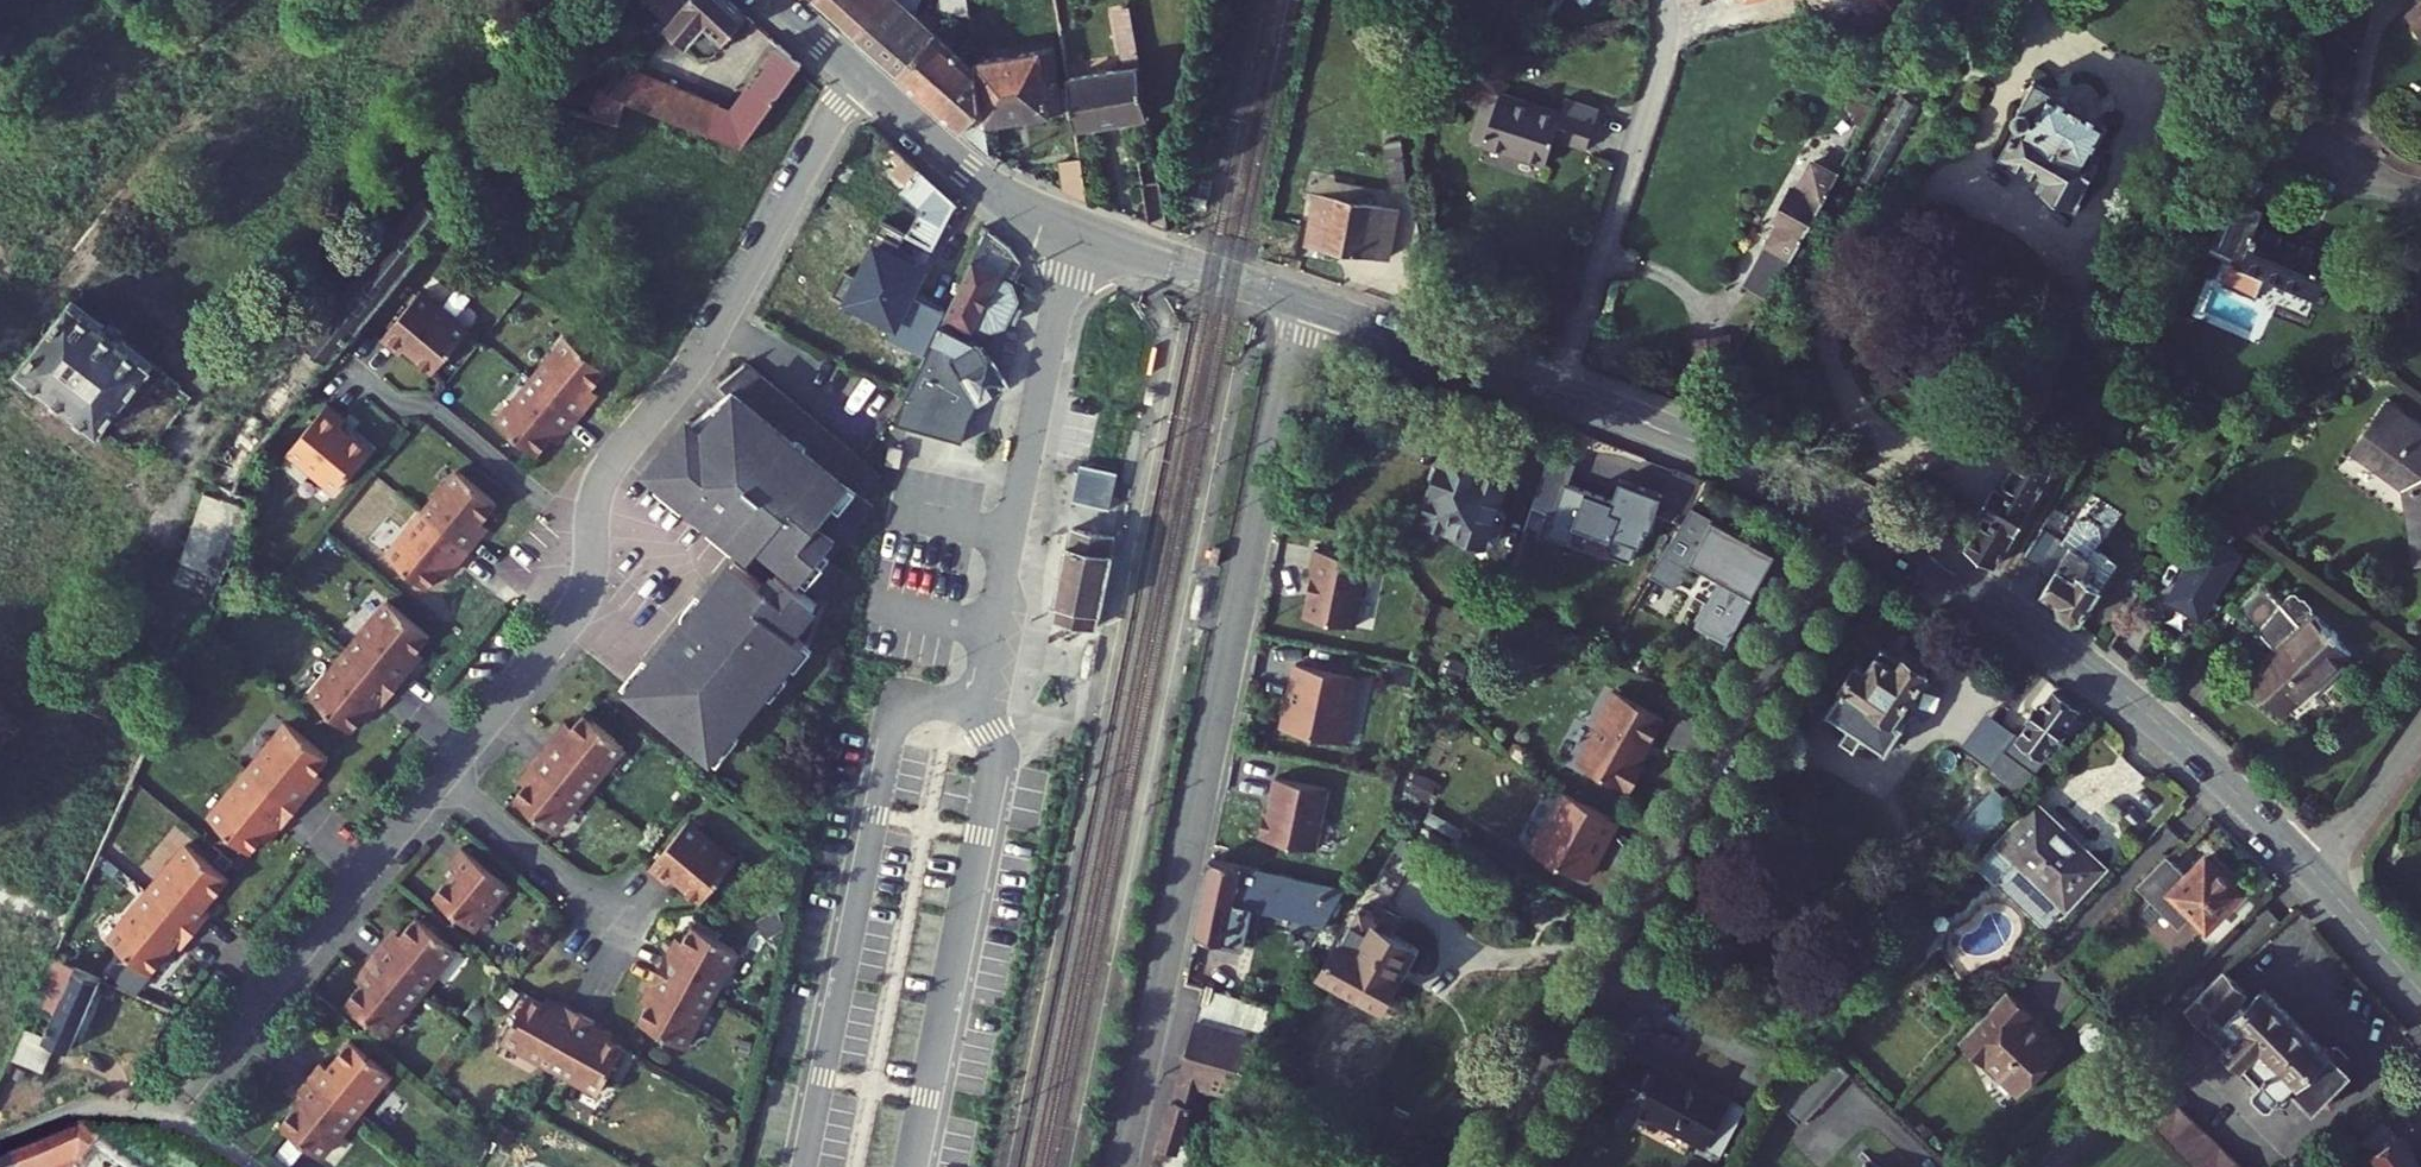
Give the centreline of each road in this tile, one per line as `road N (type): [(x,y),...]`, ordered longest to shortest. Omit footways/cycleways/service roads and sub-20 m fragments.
road 1 (residential): [(1118,1166),(1304,304)]
road 2 (residential): [(1847,512),(1499,1166)]
road 3 (track): [(1993,598),(2340,0)]
road 4 (tertiary): [(2314,873),(2203,762),(2078,659),(1959,576),(1847,512)]
road 5 (residential): [(862,79),(827,121),(696,357),(605,473),(591,529)]
road 6 (residential): [(974,710),(1072,227)]
road 7 (residential): [(440,776),(161,1122)]
road 8 (residential): [(1555,392),(1661,65),(1662,0)]
road 9 (residential): [(2046,1166),(2120,1100),(2167,1009),(2314,873)]
road 10 (tertiary): [(1847,512),(1764,469),(1555,392)]
road 11 (residential): [(591,529),(420,404),(393,406),(346,368)]
road 12 (residential): [(591,529),(577,608),(440,776)]
road 13 (tertiary): [(1555,392),(1304,304)]
road 14 (tertiary): [(862,79),(982,182),(1072,227)]
road 15 (residential): [(614,920),(440,776)]
road 16 (residential): [(2420,727),(2314,873)]
road 17 (residential): [(0,1146),(81,1116),(161,1122)]
road 18 (tertiary): [(2420,993),(2314,873)]
road 19 (tertiary): [(1072,227),(1211,275)]
road 20 (residential): [(2293,143),(2420,190)]

